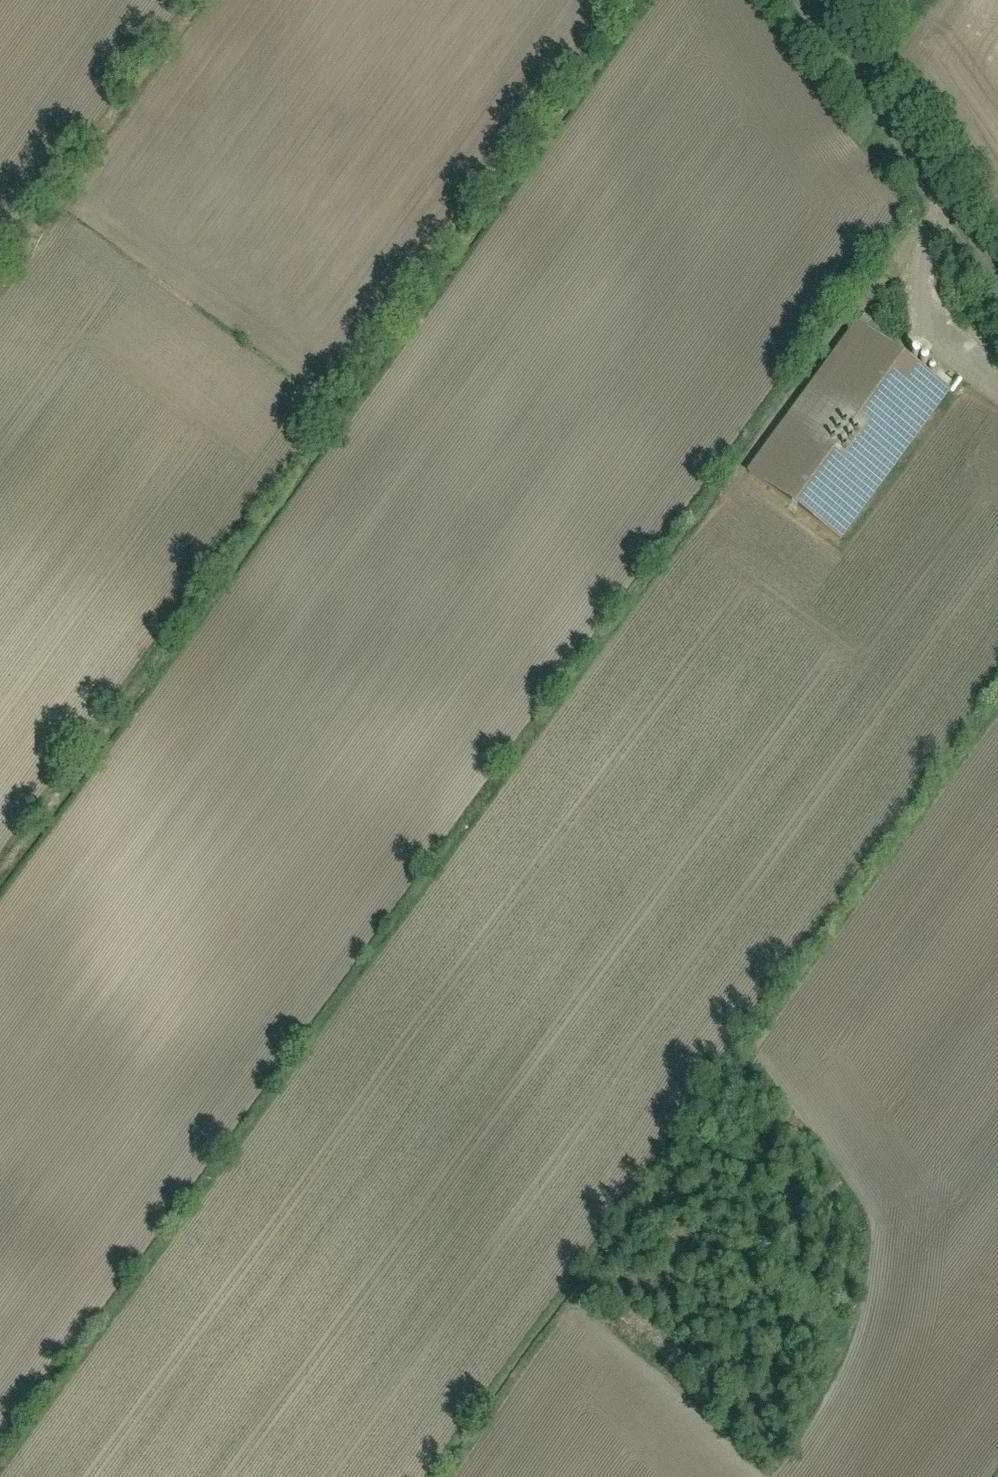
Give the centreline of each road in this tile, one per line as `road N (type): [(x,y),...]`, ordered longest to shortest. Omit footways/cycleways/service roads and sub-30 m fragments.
road 1 (residential): [(997,285),(795,0)]

